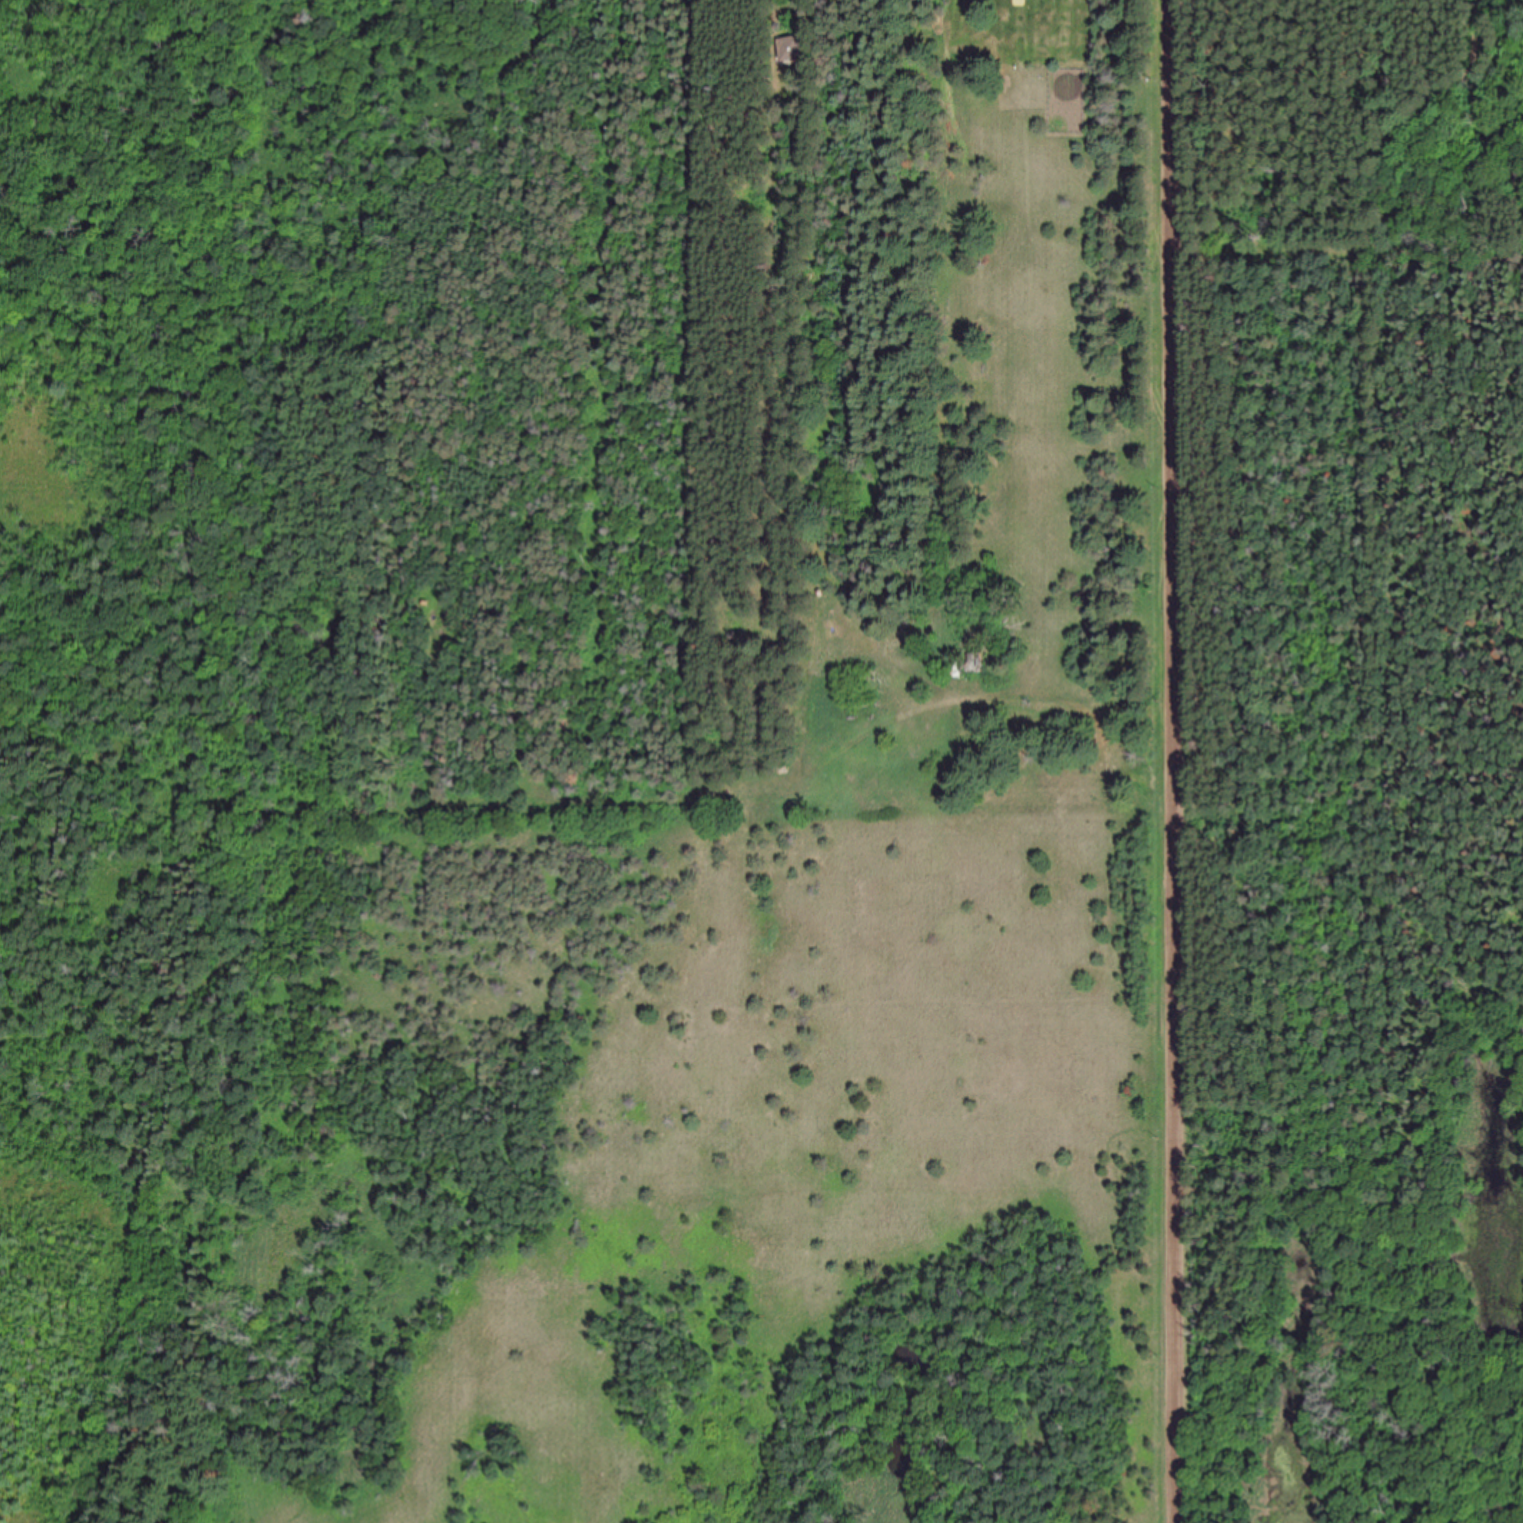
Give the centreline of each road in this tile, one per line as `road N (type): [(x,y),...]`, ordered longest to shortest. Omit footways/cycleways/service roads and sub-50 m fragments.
road 1 (residential): [(1172,0),(1183,1522)]

